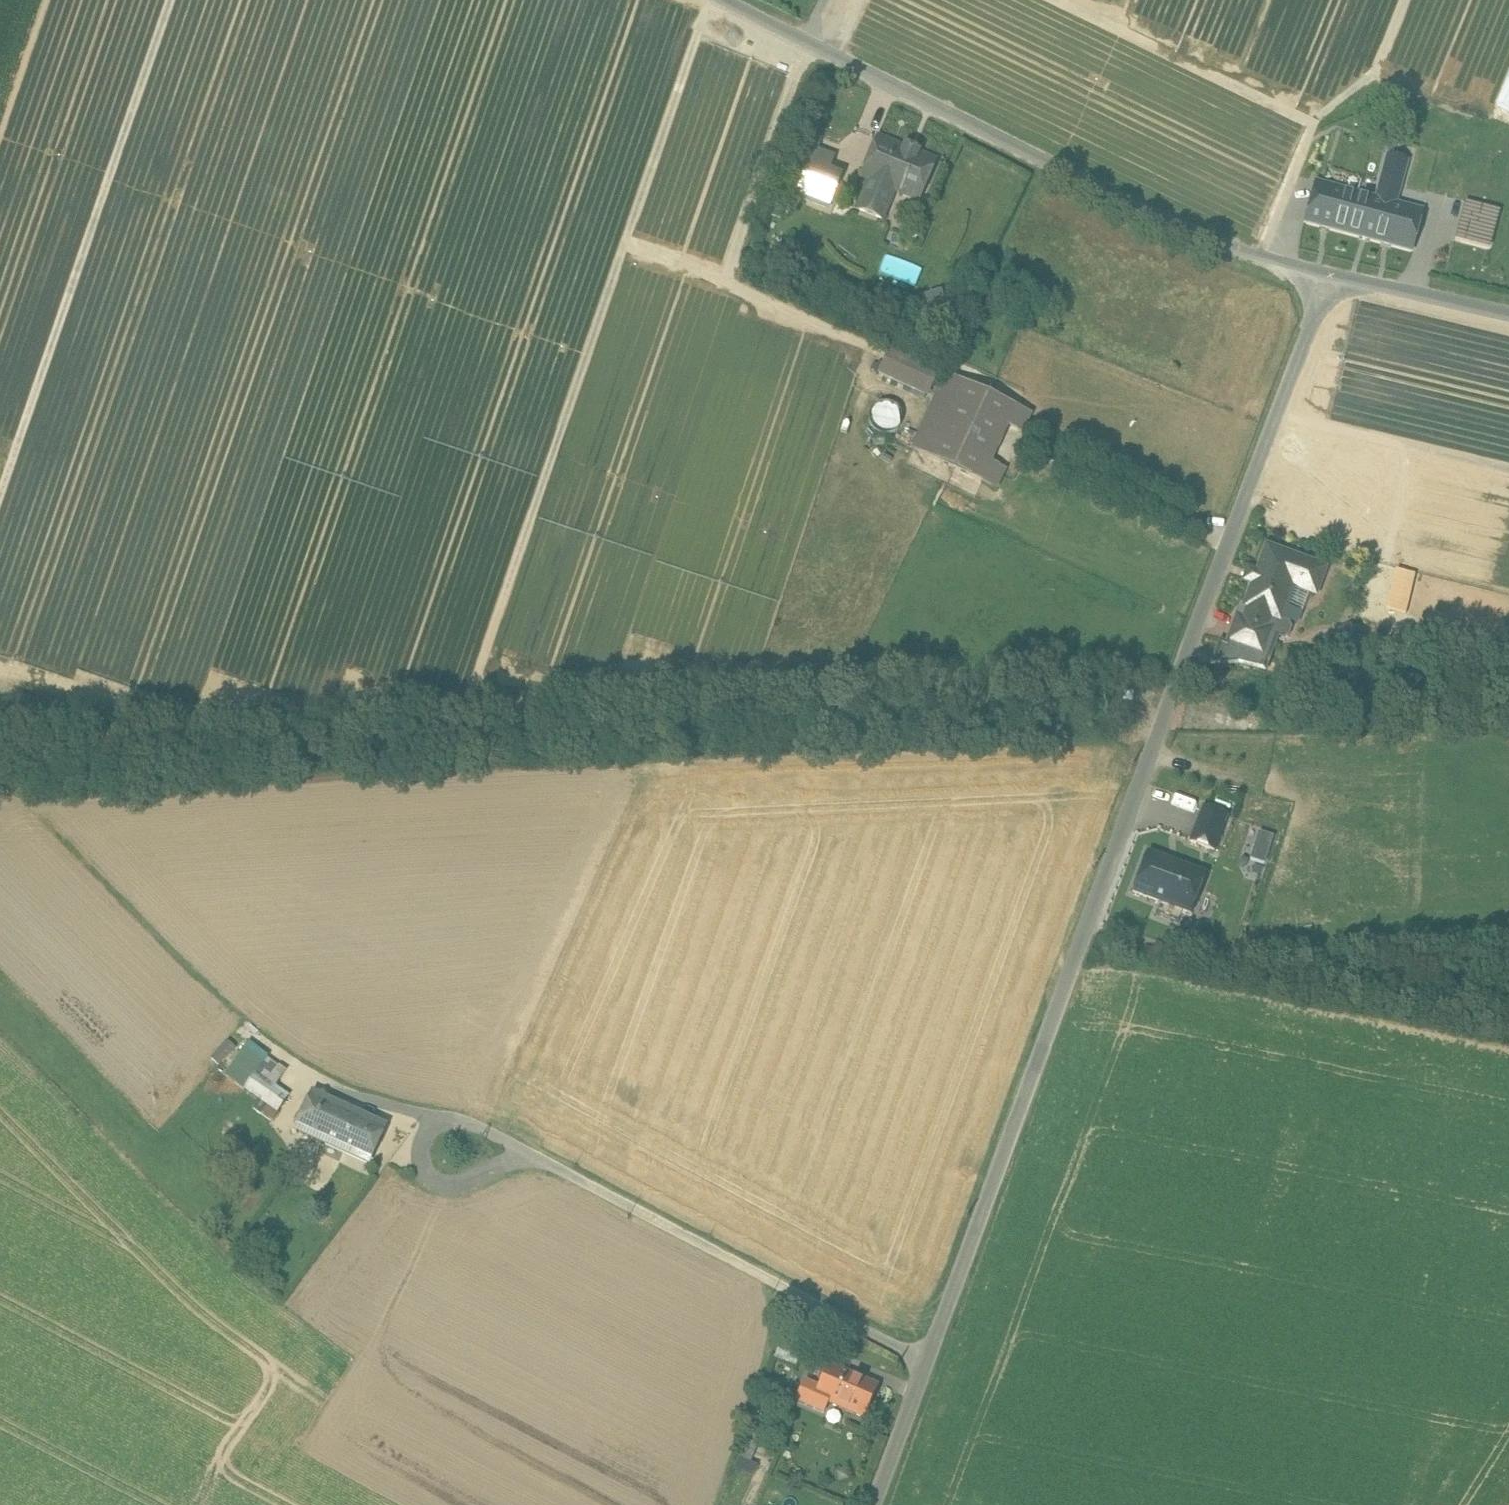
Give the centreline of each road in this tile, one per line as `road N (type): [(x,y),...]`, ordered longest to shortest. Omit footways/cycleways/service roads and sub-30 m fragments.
road 1 (unclassified): [(873,1504),(1334,281)]
road 2 (unclassified): [(1334,281),(1154,218),(729,0)]
road 3 (unclassified): [(1508,320),(1334,281)]

